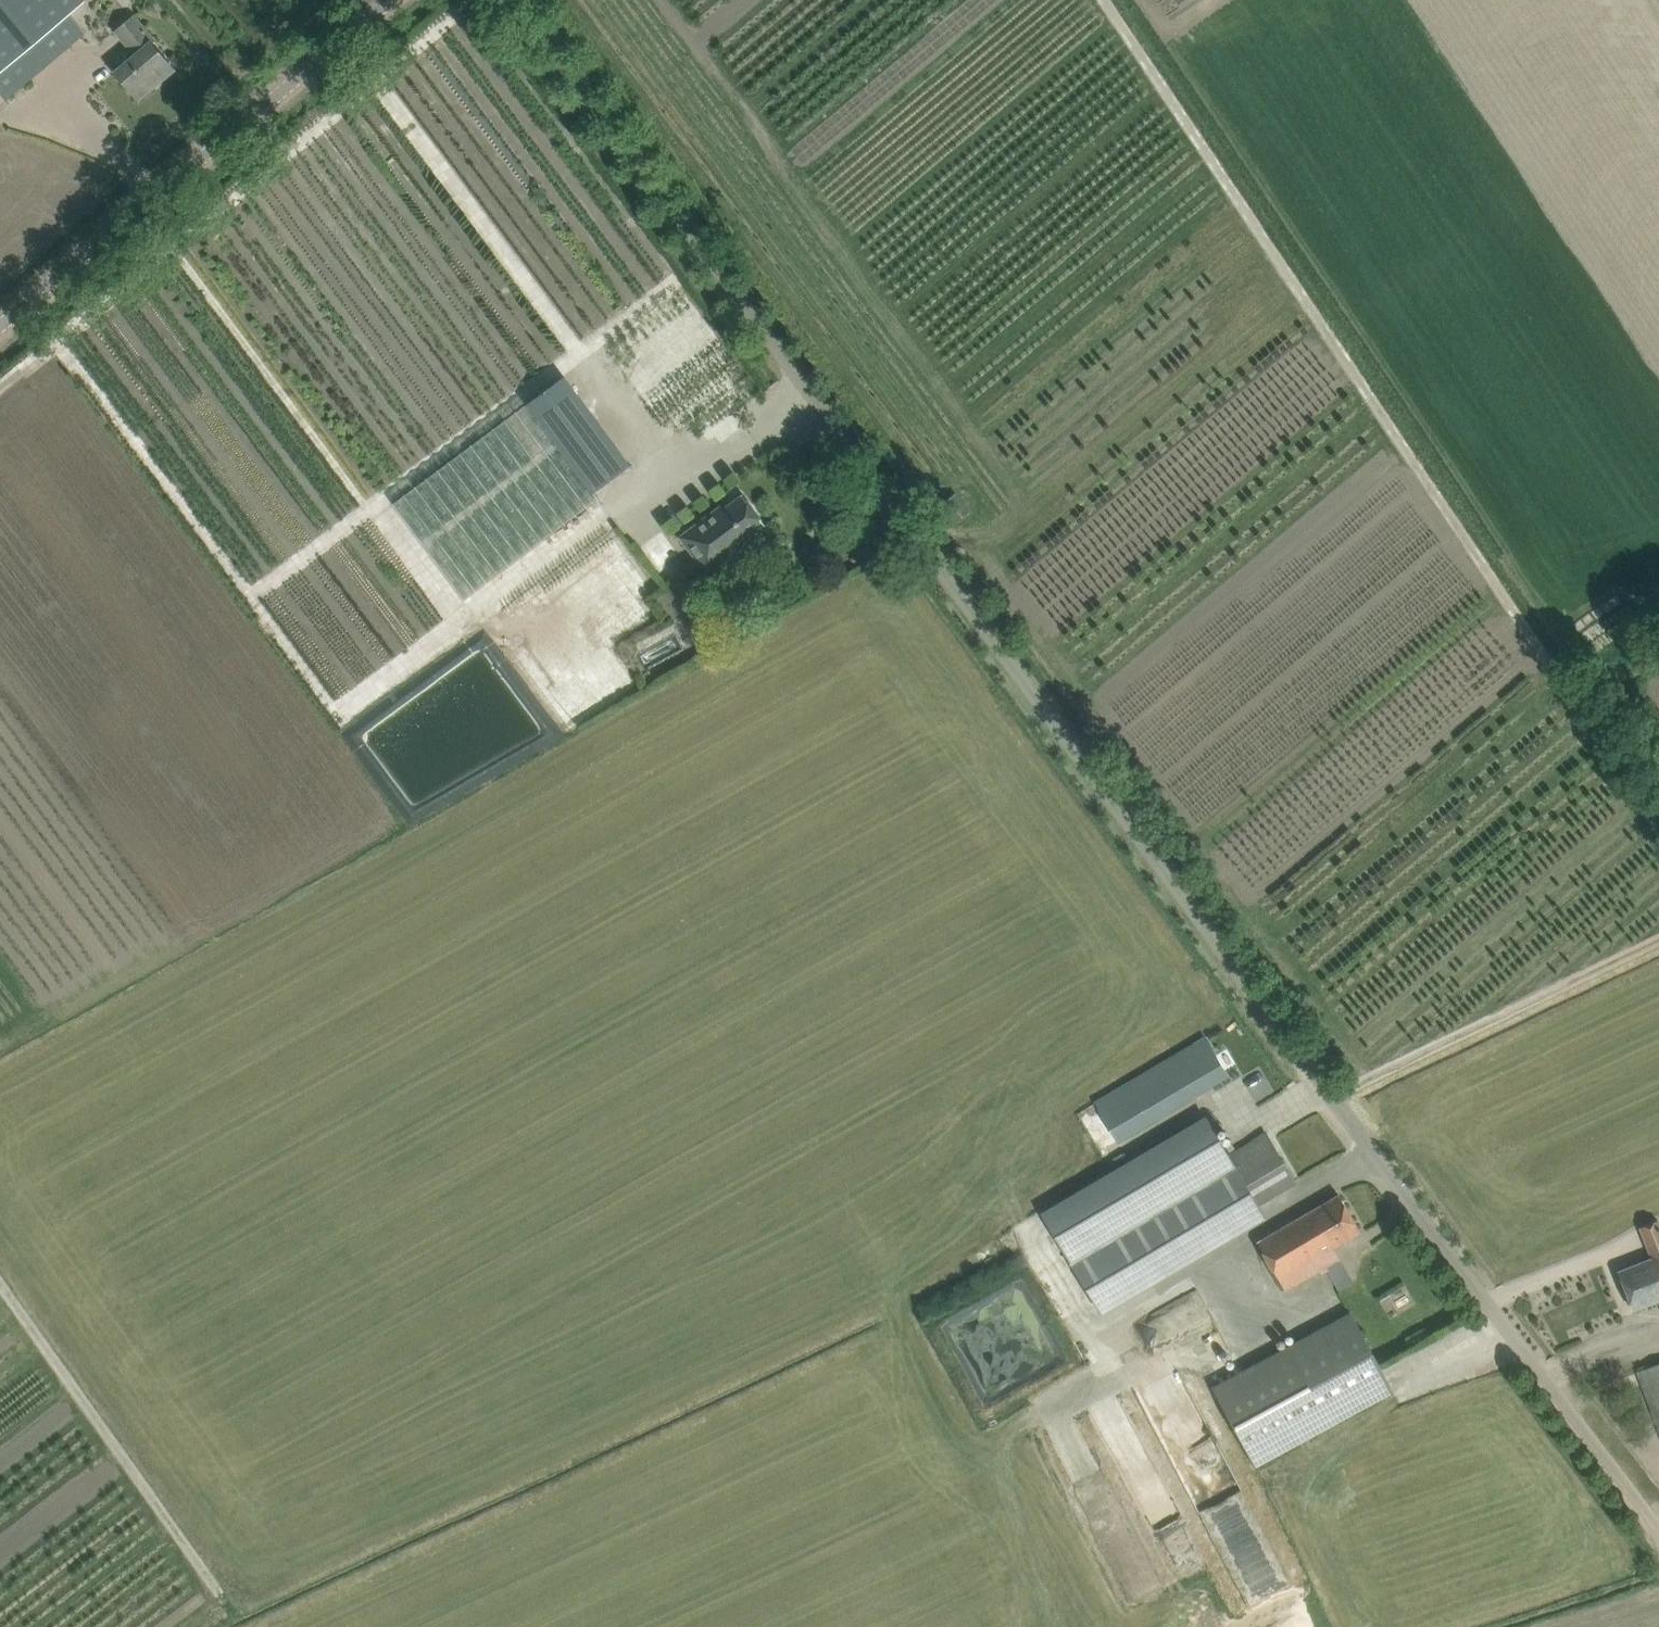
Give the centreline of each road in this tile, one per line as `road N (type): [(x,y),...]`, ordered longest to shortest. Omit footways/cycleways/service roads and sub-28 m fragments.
road 1 (unclassified): [(1658,1530),(519,0)]
road 2 (unclassified): [(0,327),(397,0)]

